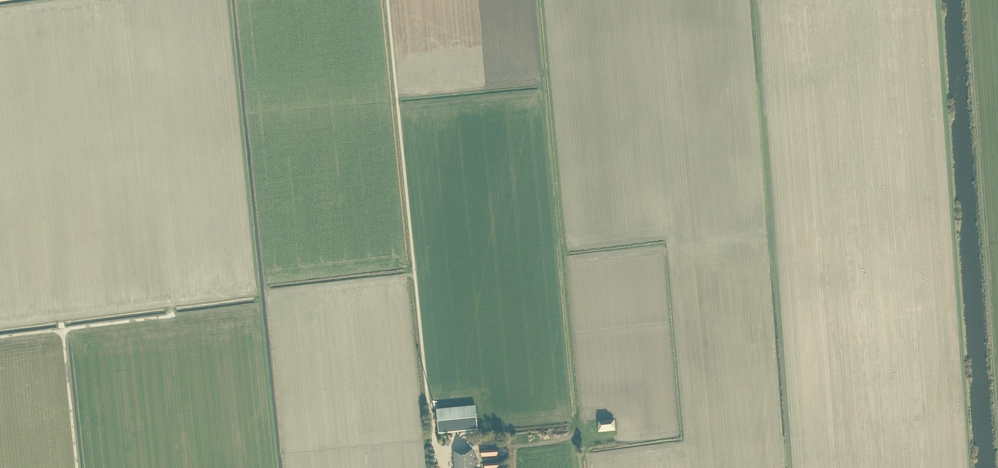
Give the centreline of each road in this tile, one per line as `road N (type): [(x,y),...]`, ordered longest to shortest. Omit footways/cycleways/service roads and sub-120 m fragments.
road 1 (track): [(435,444),(387,0)]

